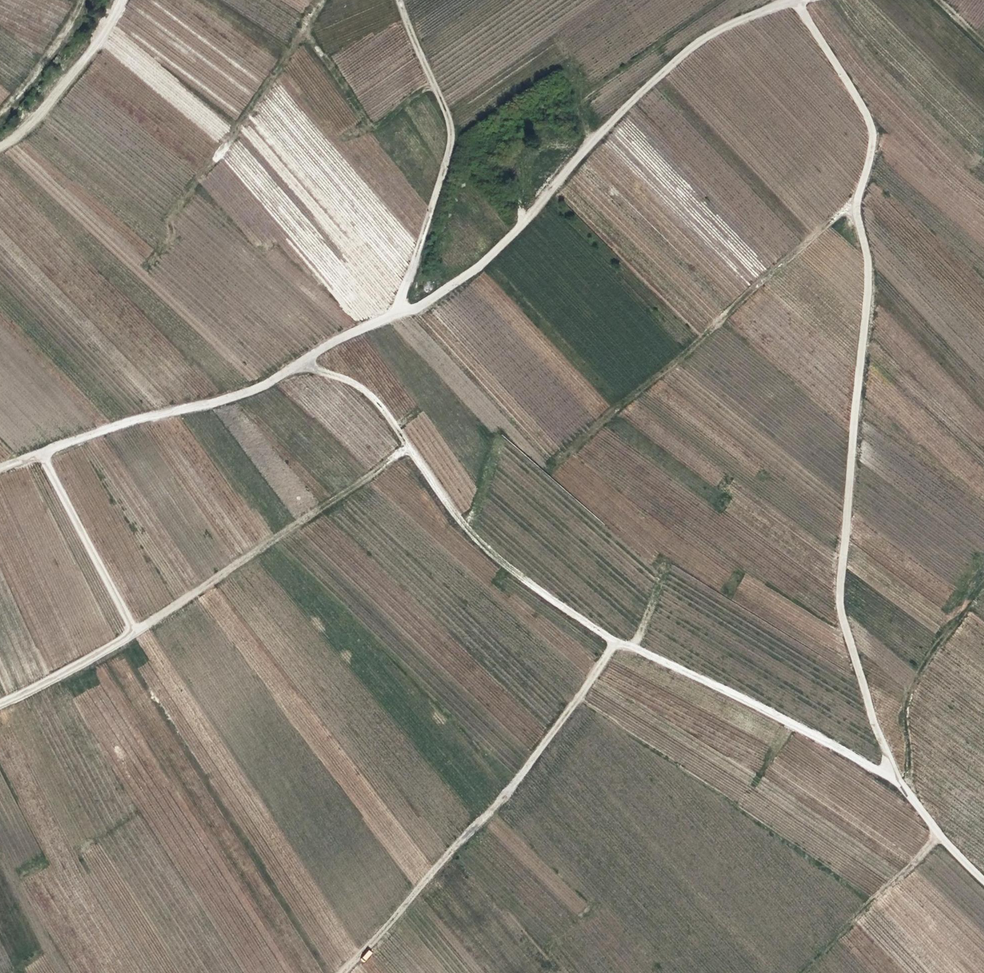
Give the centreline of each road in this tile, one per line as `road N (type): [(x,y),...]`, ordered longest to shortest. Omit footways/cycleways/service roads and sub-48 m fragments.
road 1 (track): [(291,367),(336,376),(370,396),(480,543),(558,604),(619,643),(789,720),(894,779),(983,881)]
road 2 (track): [(894,779),(840,603),(868,292),(857,199),(872,136),(796,1)]
road 3 (track): [(400,0),(450,125),(447,163),(396,315),(242,396),(78,437),(0,467)]
road 4 (track): [(396,315),(441,296),(528,221),(694,46),(743,16),(796,1)]
road 5 (track): [(0,704),(182,602),(410,448)]
road 6 (track): [(619,643),(511,787),(343,972)]
road 7 (track): [(133,632),(39,451)]
road 8 (track): [(122,0),(91,54),(0,145)]

